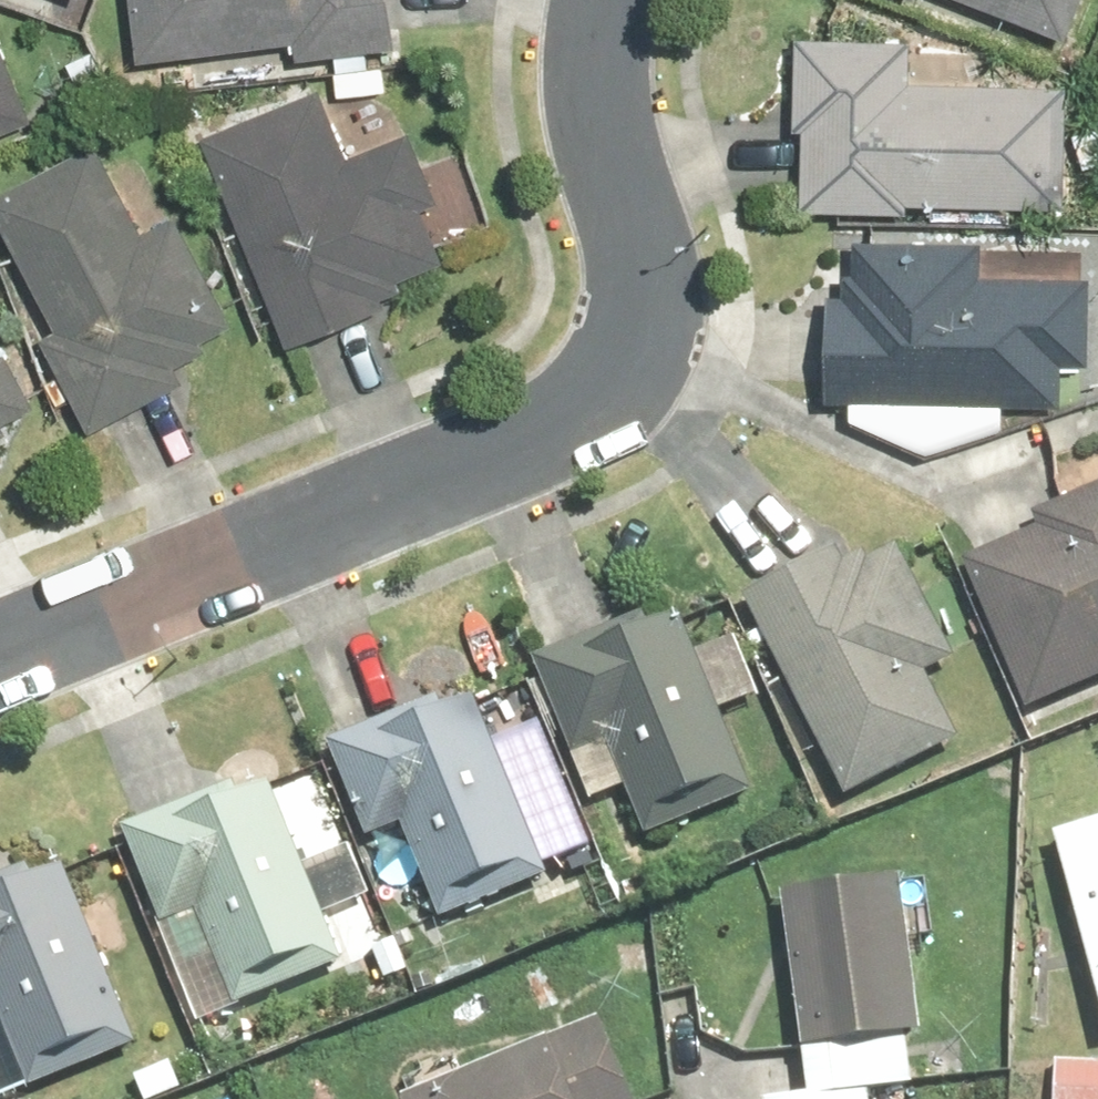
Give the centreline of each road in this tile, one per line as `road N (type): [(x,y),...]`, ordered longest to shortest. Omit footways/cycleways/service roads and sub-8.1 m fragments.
road 1 (residential): [(0,660),(524,446),(623,373),(640,286),(590,83),(604,0)]

